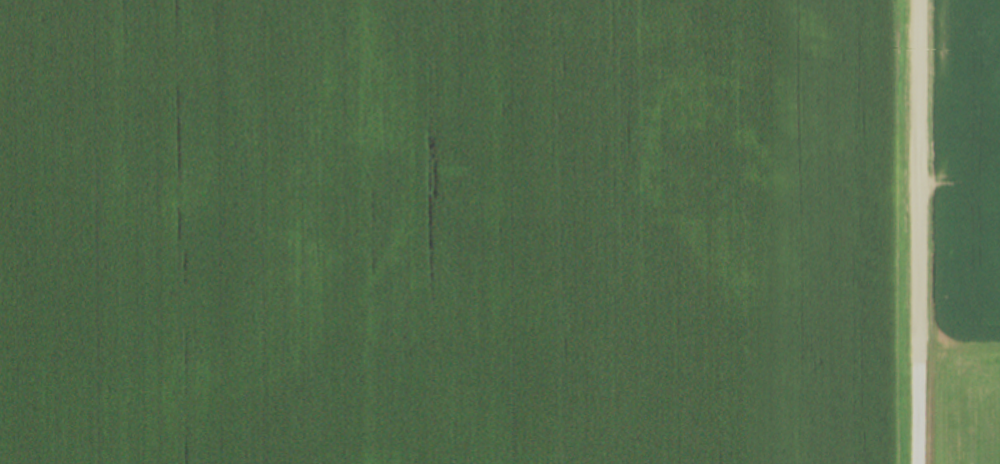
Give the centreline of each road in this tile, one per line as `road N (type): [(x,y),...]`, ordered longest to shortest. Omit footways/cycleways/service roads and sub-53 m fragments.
road 1 (residential): [(917,463),(917,0)]

